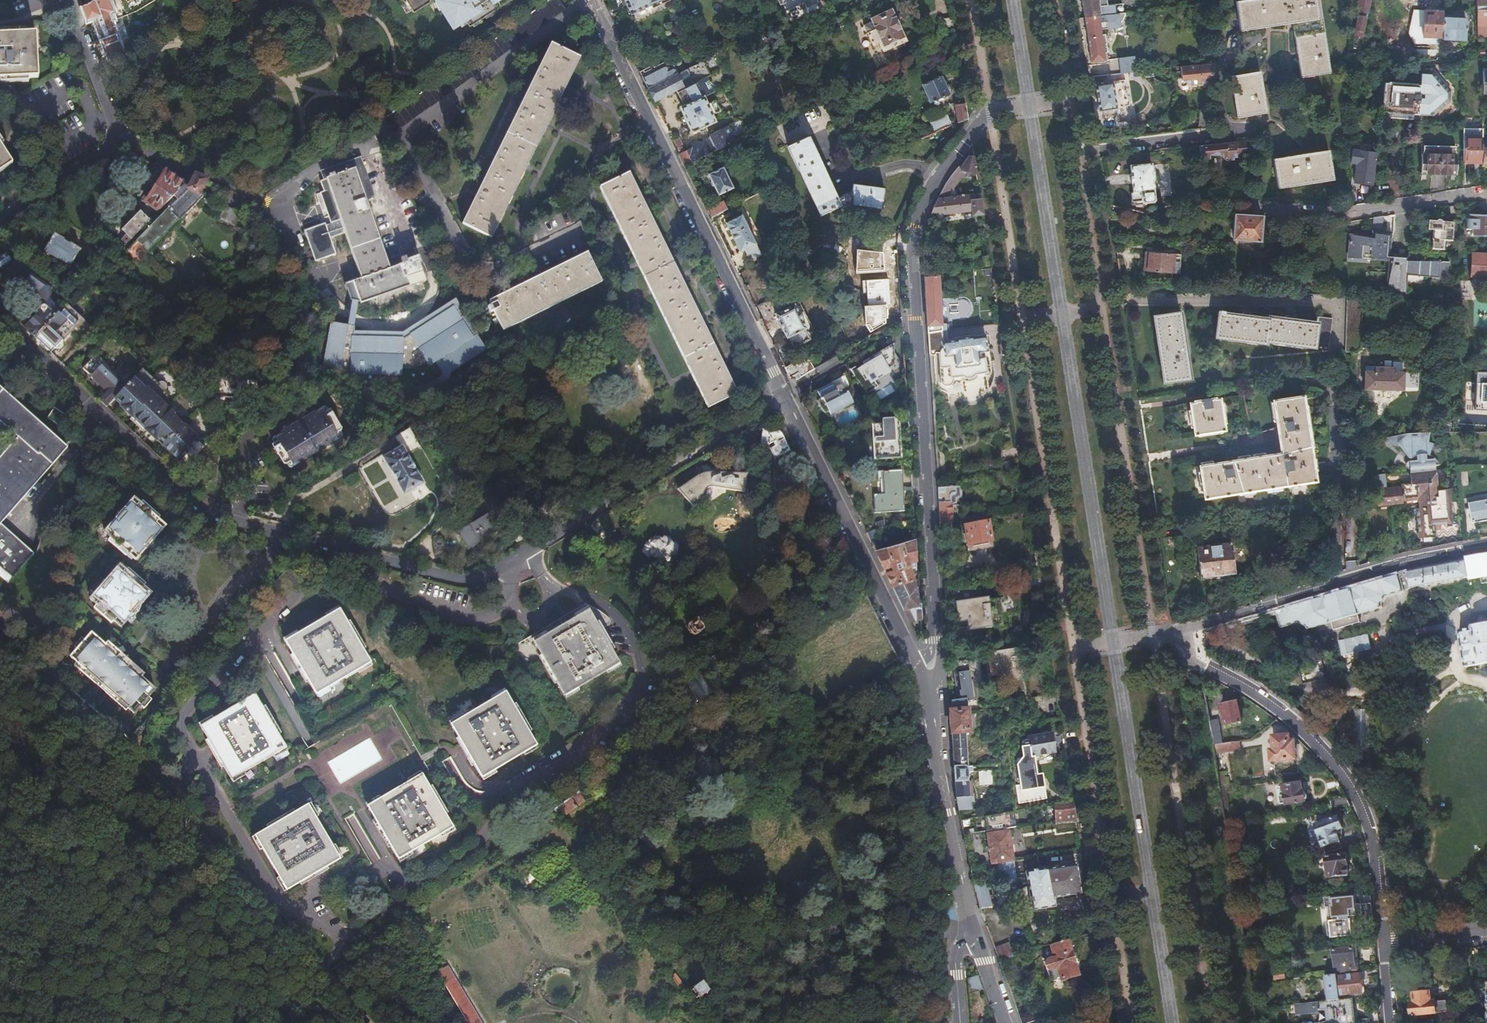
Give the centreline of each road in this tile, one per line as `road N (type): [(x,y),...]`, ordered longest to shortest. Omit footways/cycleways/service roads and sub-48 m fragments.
road 1 (residential): [(503,565),(502,602),(477,619),(323,565),(180,715),(176,728),(273,898),(306,922),(349,934),(399,899)]
road 2 (residential): [(919,673),(936,658),(937,641),(912,259),(918,220),(987,113),(1029,106)]
road 3 (residential): [(0,319),(197,505),(219,517),(456,580),(503,565)]
road 4 (residential): [(1029,106),(1114,644)]
road 5 (residential): [(399,899),(467,852),(628,700),(638,677),(629,641),(610,614),(556,589),(526,551)]
road 6 (track): [(485,1022),(427,917),(550,832),(622,936),(619,948),(586,968)]
road 7 (residential): [(591,0),(784,395)]
road 8 (residential): [(1153,637),(1259,695),(1317,739),(1349,782),(1371,827),(1385,943)]
road 9 (residential): [(1114,644),(1172,1022)]
road 10 (residential): [(1486,549),(1405,563),(1153,637)]
road 11 (residential): [(784,395),(919,673)]
road 12 (residential): [(526,551),(784,395)]
road 13 (residential): [(919,673),(973,938)]
road 14 (residential): [(114,138),(271,202),(302,261)]
road 15 (residential): [(1486,192),(1334,215),(1253,213)]
road 16 (track): [(539,959),(586,968),(576,1017),(523,1011),(535,974)]
road 17 (residential): [(399,899),(320,772)]
road 18 (residential): [(69,0),(114,138)]
road 19 (residential): [(114,138),(0,217)]

